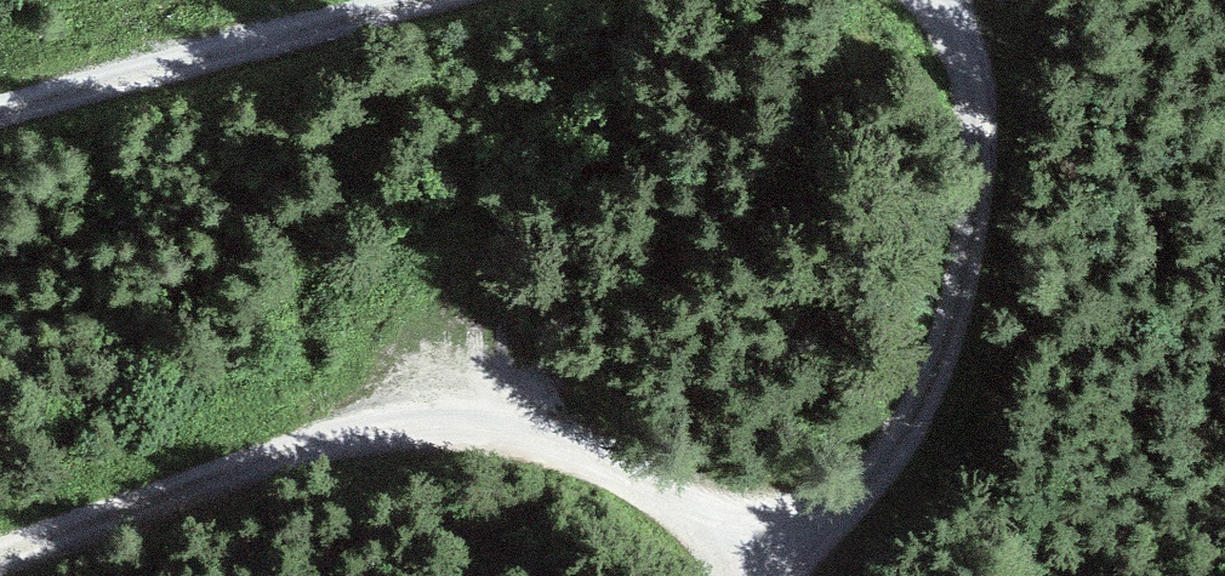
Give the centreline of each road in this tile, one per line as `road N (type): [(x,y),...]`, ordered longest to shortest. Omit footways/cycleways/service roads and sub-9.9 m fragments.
road 1 (track): [(0,555),(331,439),(437,421),(531,433),(669,492),(770,575)]
road 2 (track): [(947,0),(975,83),(973,288),(941,385),(881,486),(785,575)]
road 3 (track): [(0,115),(430,0)]

